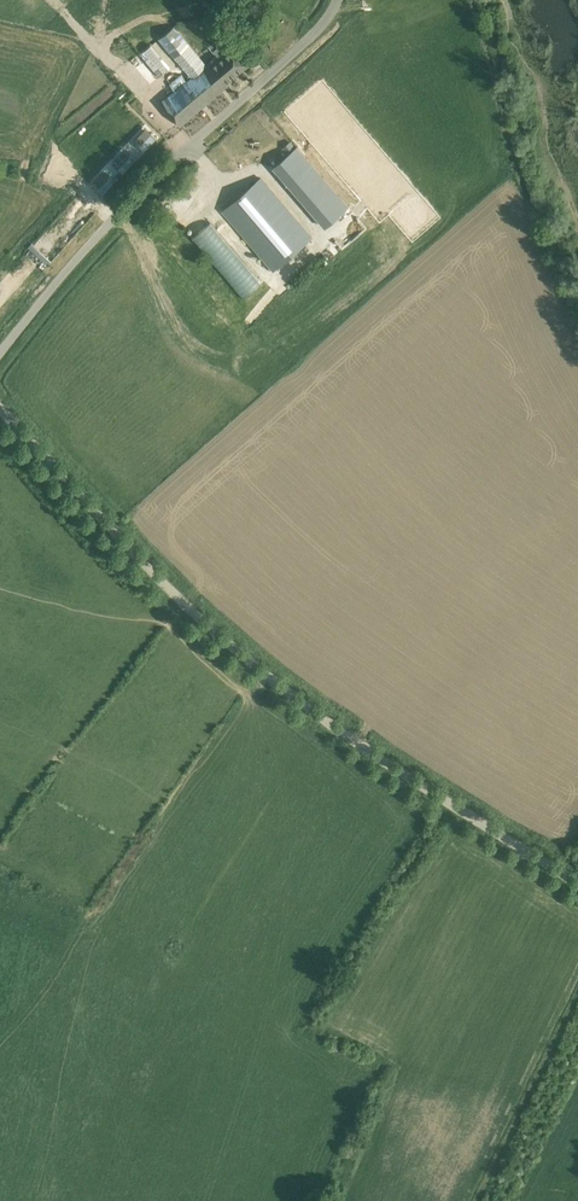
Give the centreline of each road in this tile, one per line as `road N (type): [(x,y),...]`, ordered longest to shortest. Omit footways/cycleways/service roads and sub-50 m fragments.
road 1 (unclassified): [(577,885),(309,711),(219,638),(0,412)]
road 2 (unclassified): [(0,353),(112,220),(327,20),(333,0)]
road 3 (track): [(473,1200),(577,985)]

